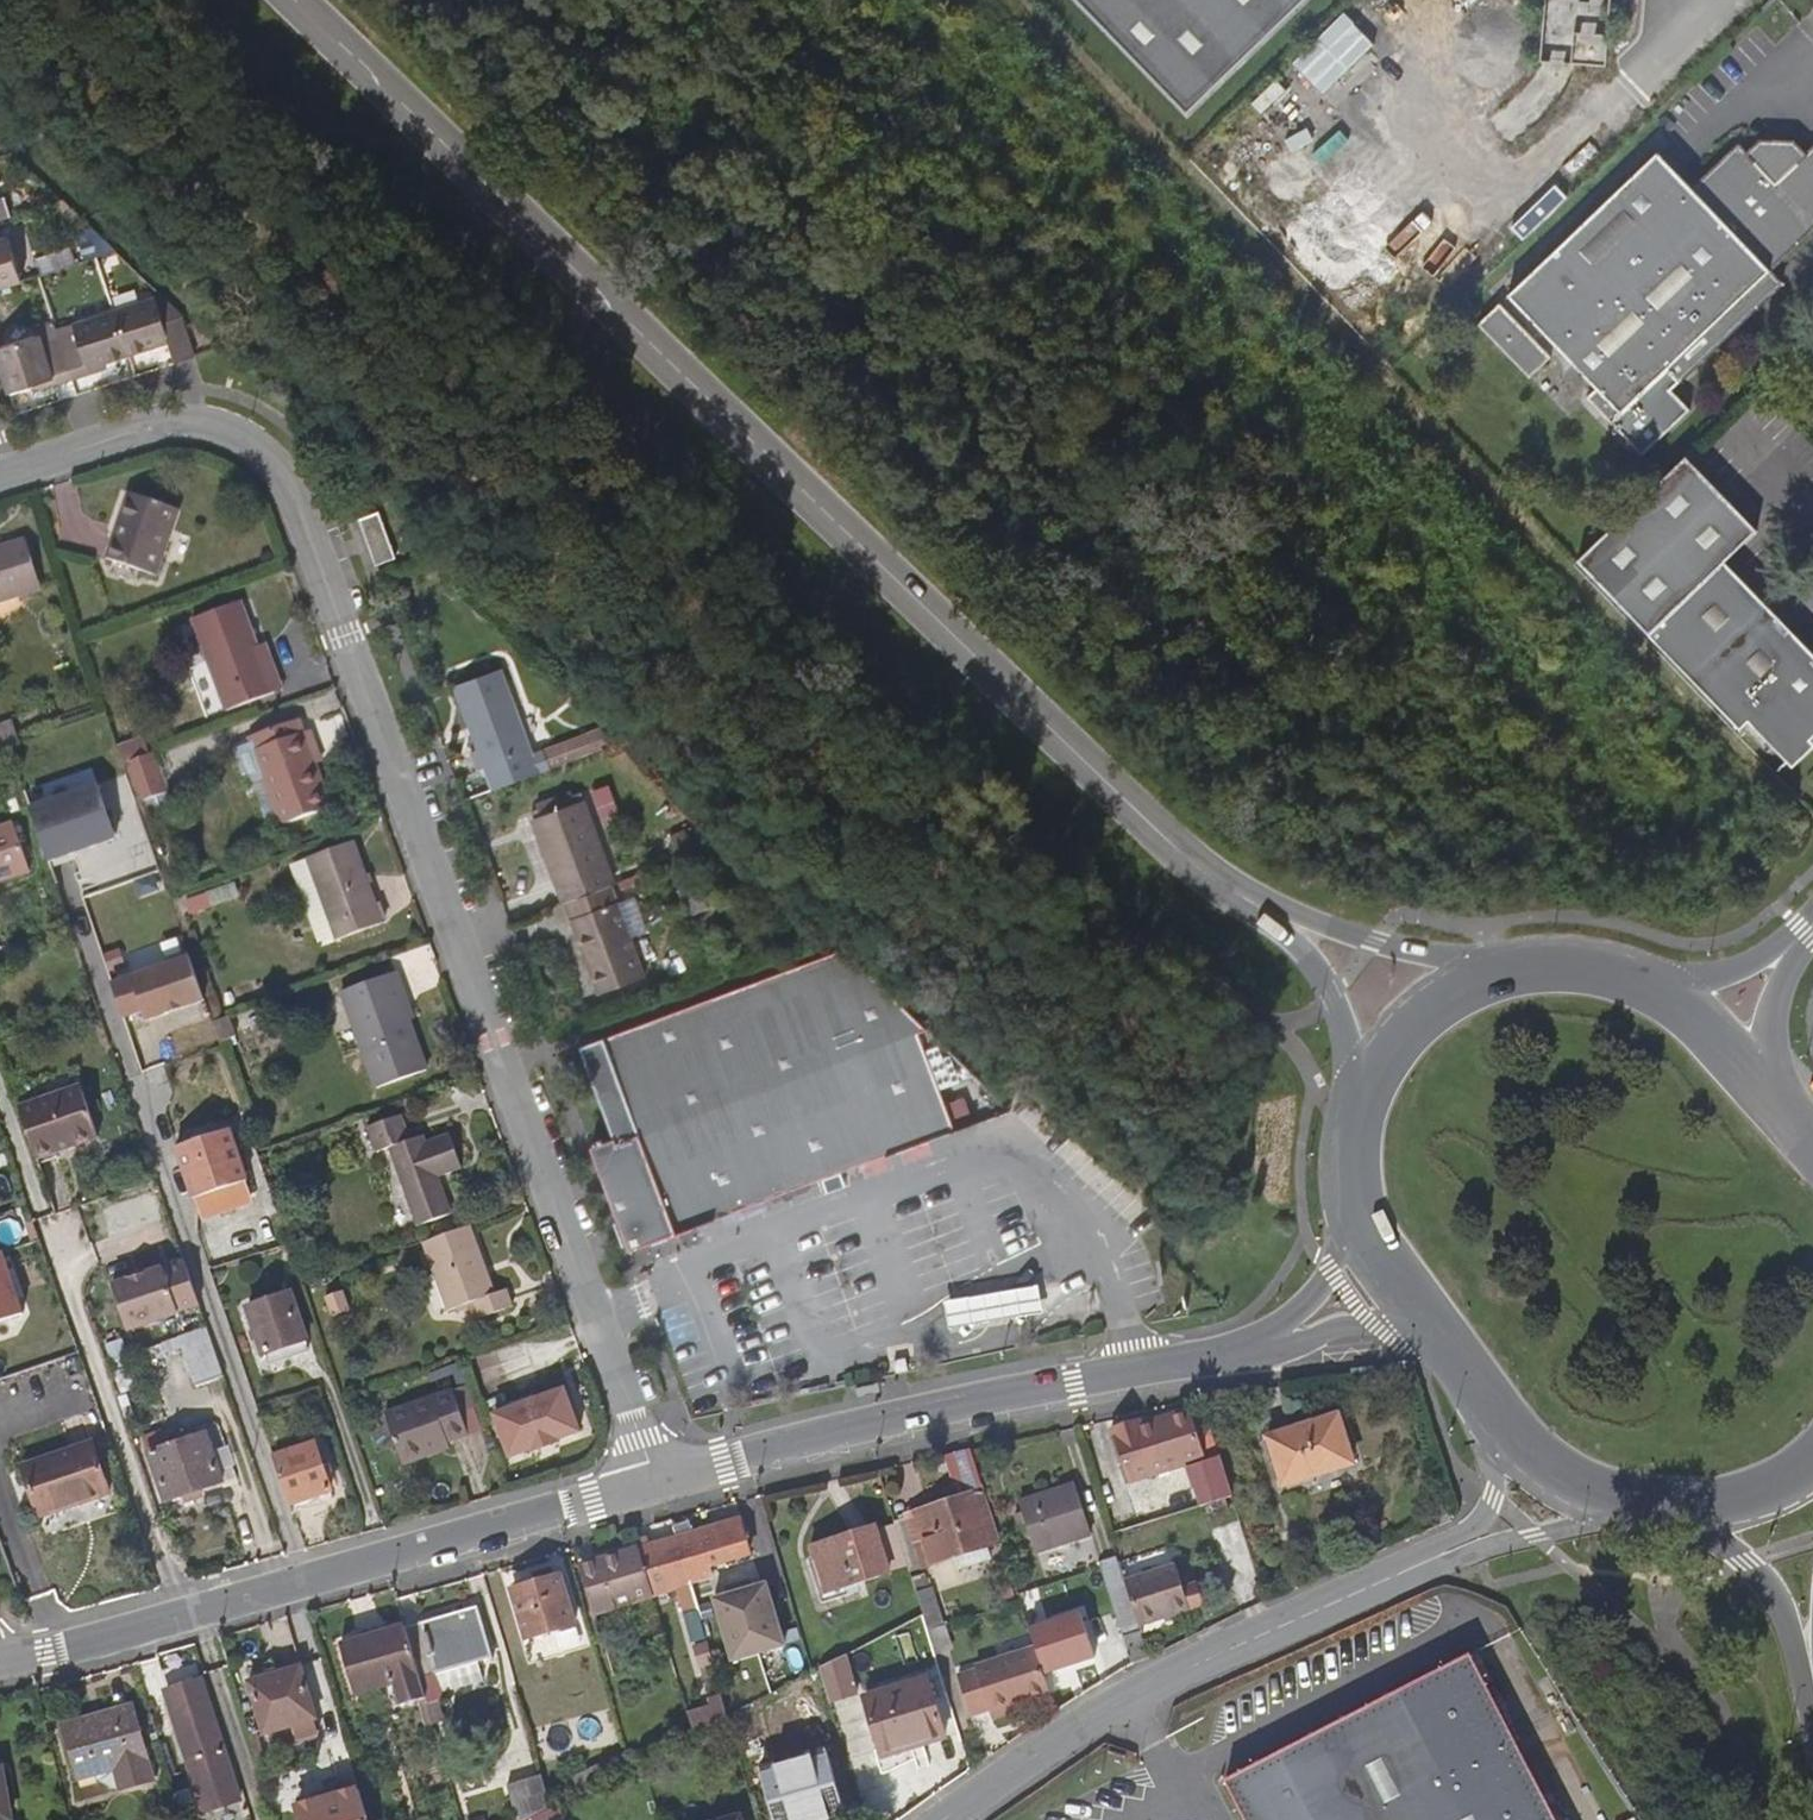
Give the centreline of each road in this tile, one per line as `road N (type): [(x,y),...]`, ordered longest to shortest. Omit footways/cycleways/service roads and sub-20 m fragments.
road 1 (unclassified): [(1267,1022),(1126,918),(175,0)]
road 2 (residential): [(651,1480),(502,1052),(285,488),(244,445),(204,431),(134,431),(0,470)]
road 3 (secondary): [(1235,893),(985,668),(294,0)]
road 4 (residential): [(304,1581),(77,933)]
road 5 (tertiary): [(1244,1352),(963,1400),(651,1480)]
road 6 (residential): [(952,1819),(1057,1740),(1142,1688),(1394,1573)]
road 7 (residential): [(179,1618),(43,1219)]
road 8 (tertiary): [(651,1480),(304,1581)]
road 9 (secondary): [(1522,970),(1371,942),(1235,893)]
road 10 (secondary): [(1235,893),(1314,966),(1363,1108)]
road 11 (secondary): [(1663,1504),(1741,1558),(1765,1589),(1812,1700)]
road 12 (residential): [(1394,1573),(1578,1522),(1626,1498)]
road 13 (secondary): [(1522,970),(1417,1024),(1363,1108)]
road 14 (residential): [(1497,1409),(1491,1496),(1469,1524),(1394,1573)]
road 15 (tertiary): [(1359,1192),(1328,1271),(1292,1317),(1244,1352)]
road 16 (tertiary): [(1244,1352),(1337,1330),(1434,1321)]
road 17 (tertiary): [(179,1618),(0,1667)]
road 18 (unclassified): [(1805,930),(1696,978),(1647,989)]
road 19 (unclassified): [(1748,1081),(1777,972),(1805,930)]
road 20 (secondary): [(1663,1504),(1753,1494),(1812,1455)]
road 21 (secondary): [(1497,1409),(1552,1467),(1626,1498)]
road 22 (secondary): [(1359,1192),(1369,1229),(1434,1321)]
road 23 (secondary): [(1748,1081),(1647,989)]
road 24 (tertiary): [(304,1581),(179,1618)]
road 25 (secondary): [(1647,989),(1572,966),(1522,970)]

